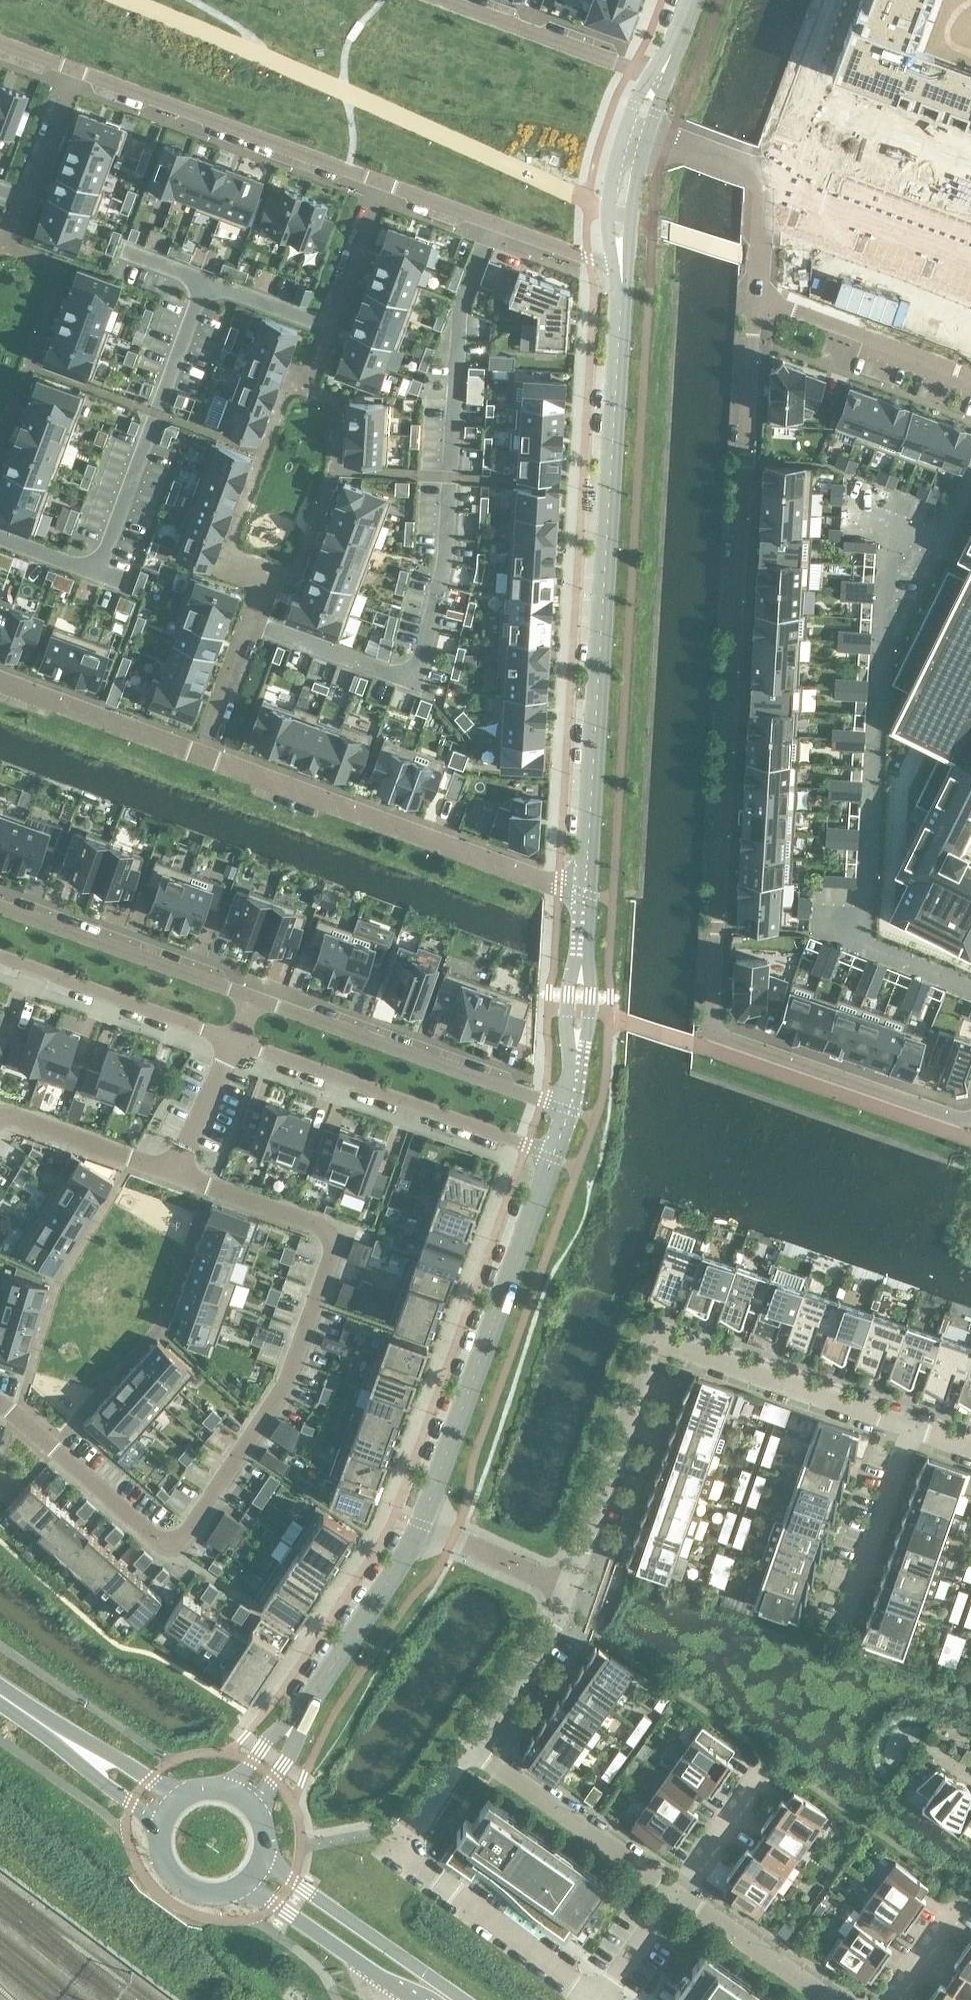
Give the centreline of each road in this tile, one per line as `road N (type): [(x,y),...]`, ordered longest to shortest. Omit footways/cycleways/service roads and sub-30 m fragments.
road 1 (residential): [(970,1120),(953,1122),(710,1034),(757,294)]
road 2 (residential): [(0,1404),(152,1534),(175,1542),(193,1529),(280,1398),(329,1255),(327,1235),(310,1221),(211,1186)]
road 3 (tertiary): [(584,885),(622,261)]
road 4 (residential): [(912,1430),(658,1343),(574,1585)]
road 5 (residential): [(584,885),(559,885),(206,756)]
road 6 (tertiary): [(553,1155),(422,1528)]
road 7 (residential): [(600,1998),(404,1857),(404,1841),(467,1747)]
road 8 (residential): [(232,1039),(553,1155)]
road 9 (residential): [(571,1107),(252,994)]
road 10 (residential): [(75,70),(376,180)]
road 11 (residential): [(252,994),(0,904)]
road 12 (residential): [(376,180),(588,258),(622,261)]
road 13 (residential): [(681,1892),(467,1747)]
road 14 (secondary): [(465,1999),(263,1851)]
road 15 (residential): [(0,956),(232,1039)]
road 16 (residential): [(970,382),(757,294)]
road 17 (tertiary): [(422,1528),(297,1719)]
road 18 (residential): [(648,79),(439,0)]
road 19 (residential): [(206,756),(0,681)]
road 20 (residential): [(772,175),(970,256)]
road 21 (secondary): [(246,1881),(415,1999)]
road 22 (residential): [(912,1430),(847,1623)]
road 23 (residential): [(313,368),(376,180)]
road 24 (residential): [(574,1585),(559,1623),(467,1747)]
road 25 (residential): [(836,1999),(681,1892)]
road 26 (residential): [(840,0),(772,175)]
road 27 (residential): [(173,1173),(20,1118),(0,1119)]
road 28 (residential): [(75,70),(10,238)]
road 29 (residential): [(422,1528),(574,1585)]
road 30 (residential): [(681,1892),(767,1766)]
road 31 (residential): [(173,1173),(232,1039)]
road 32 (residential): [(206,756),(256,623)]
road 33 (tertiary): [(627,124),(607,214),(622,261)]
road 34 (secondary): [(165,1824),(163,1855),(182,1883),(215,1893),(246,1881)]
road 35 (tertiary): [(622,261),(647,131)]
road 36 (residential): [(772,175),(757,294)]

